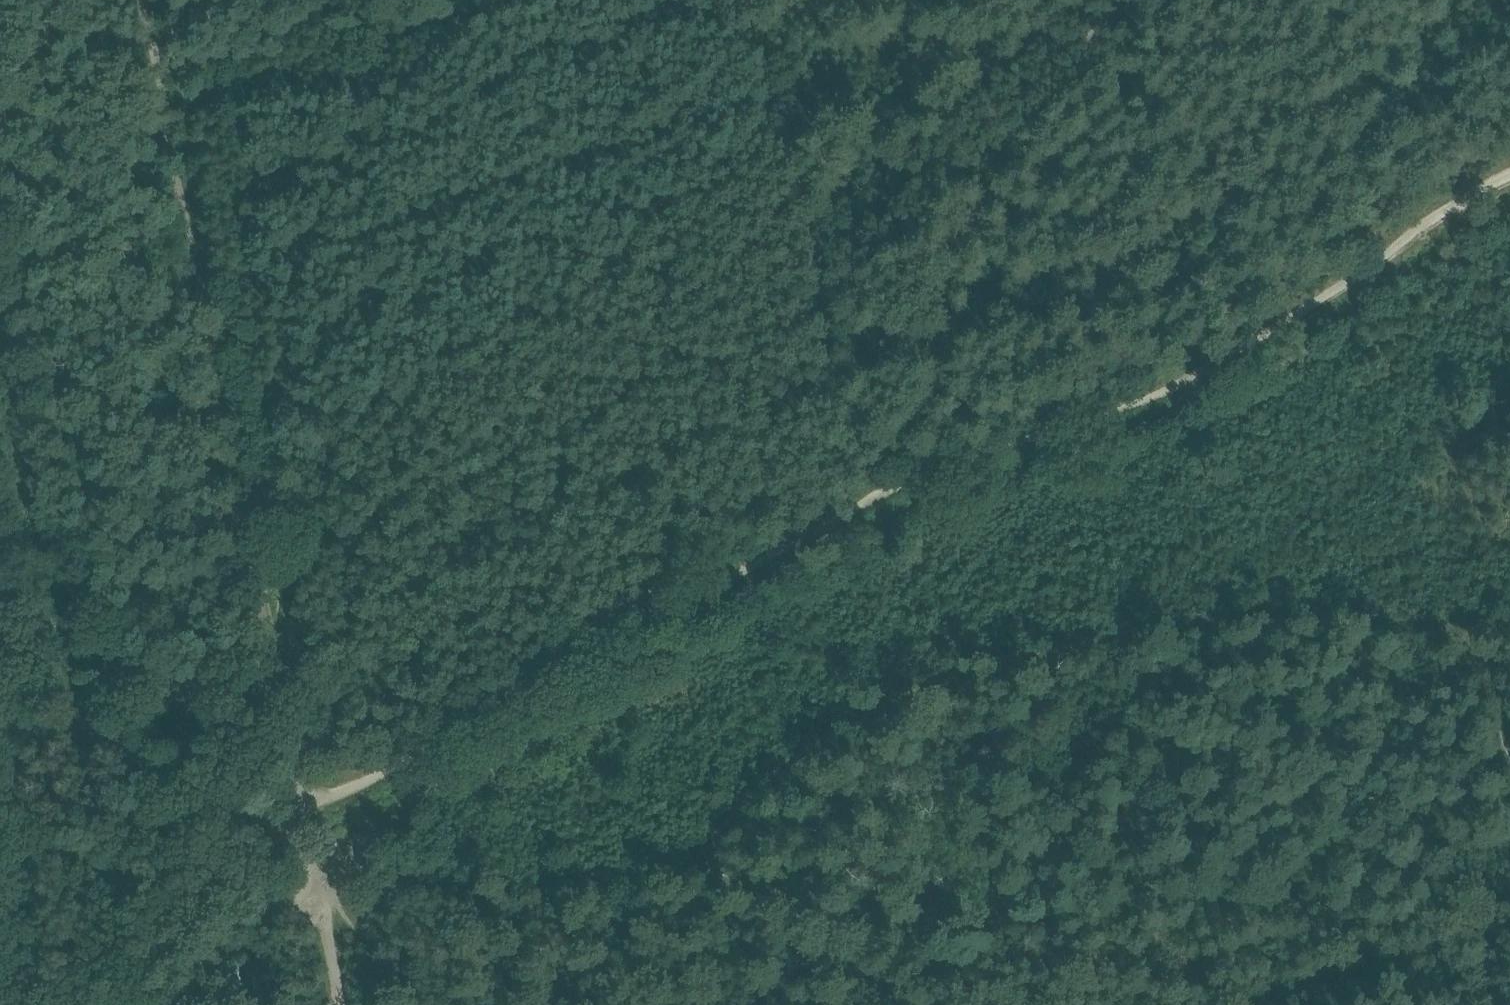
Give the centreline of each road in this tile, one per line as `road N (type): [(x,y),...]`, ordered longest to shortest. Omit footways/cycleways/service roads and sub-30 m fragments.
road 1 (track): [(155,0),(303,803)]
road 2 (track): [(1509,181),(1457,207),(1168,397),(910,484)]
road 3 (track): [(910,484),(364,786),(317,800)]
road 4 (unclassified): [(309,875),(240,948),(168,1004)]
road 5 (track): [(309,875),(339,1004)]

